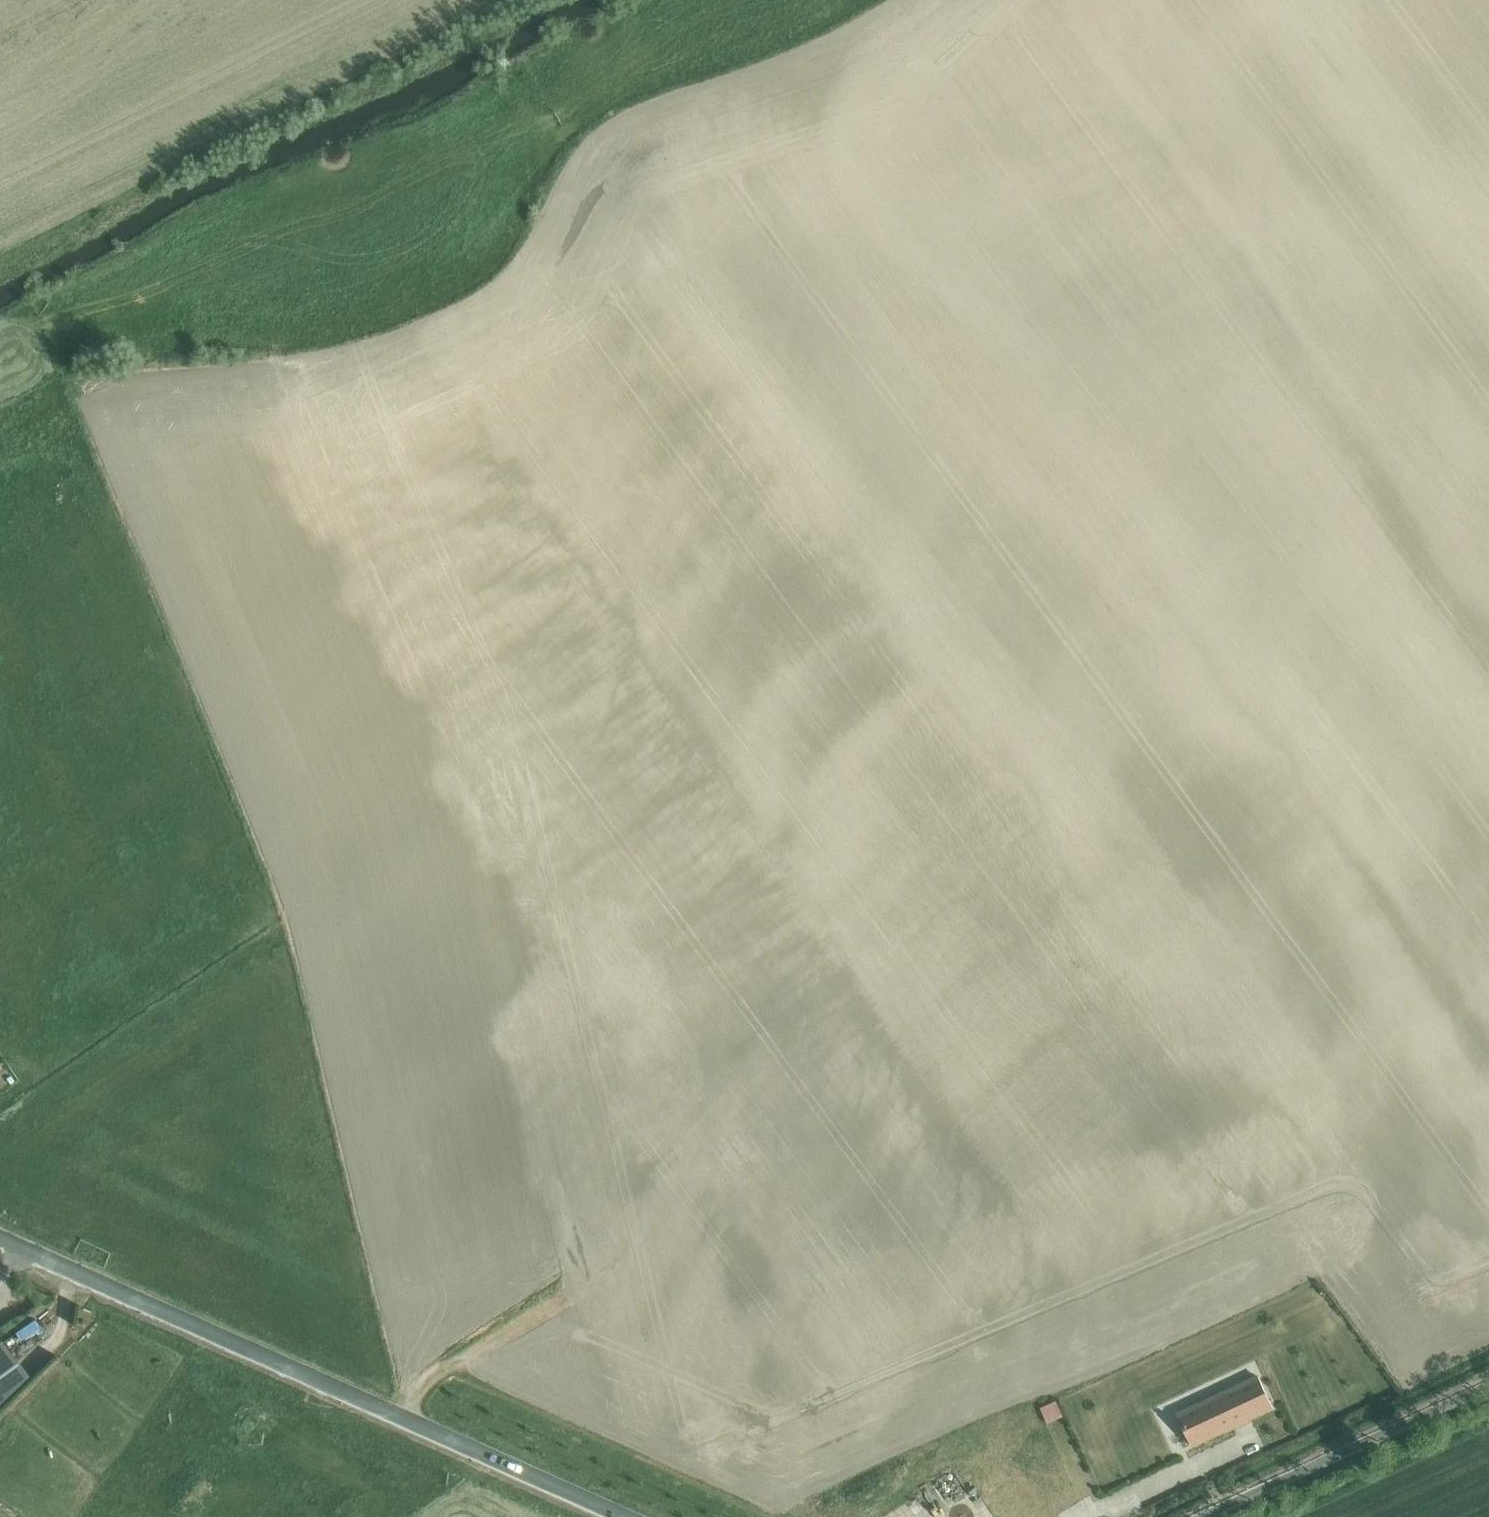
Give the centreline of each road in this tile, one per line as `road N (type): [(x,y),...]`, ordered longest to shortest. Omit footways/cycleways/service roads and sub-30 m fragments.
road 1 (tertiary): [(625,1516),(0,1238)]
road 2 (unclassified): [(1207,1516),(1488,1387)]

